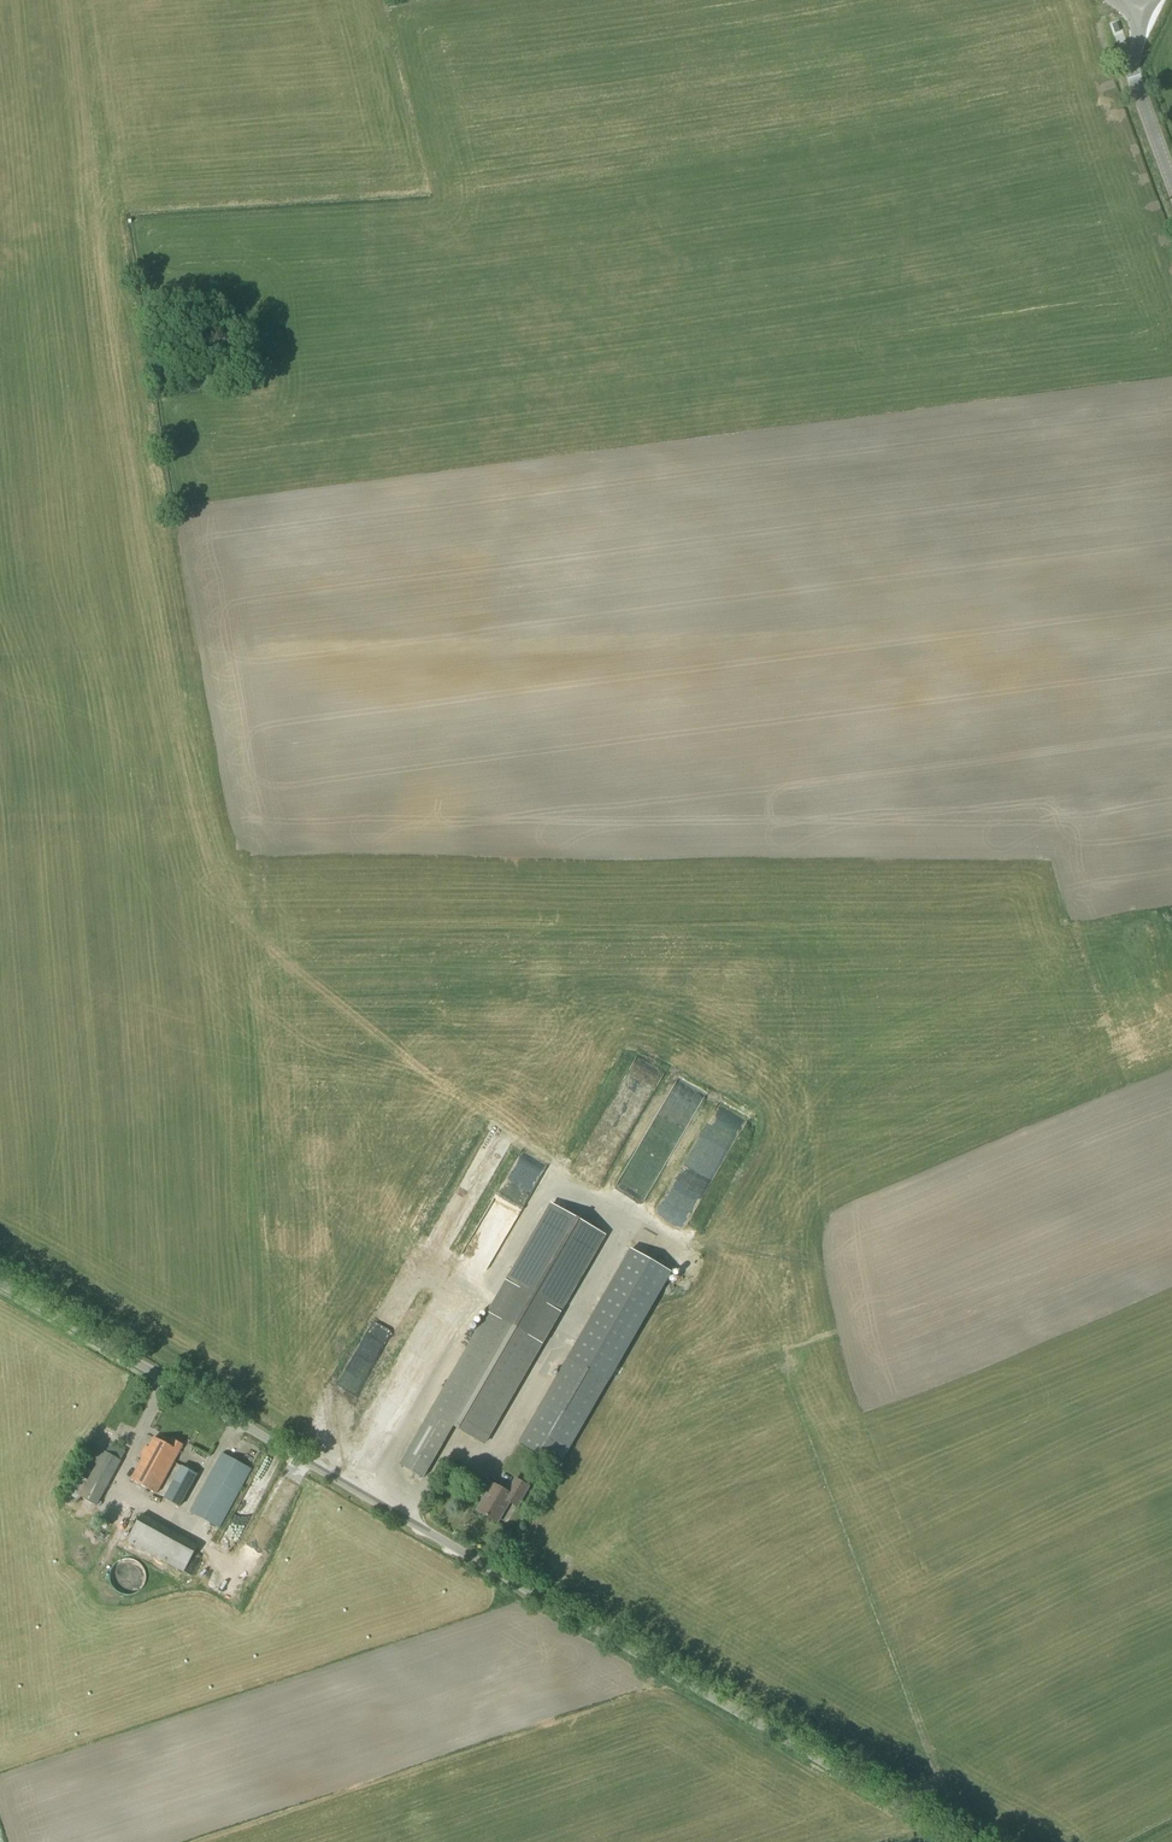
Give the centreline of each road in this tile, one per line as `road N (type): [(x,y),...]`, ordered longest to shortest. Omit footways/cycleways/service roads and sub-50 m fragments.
road 1 (unclassified): [(947,1833),(0,1284)]
road 2 (tertiary): [(1171,184),(1132,71),(1143,15)]

